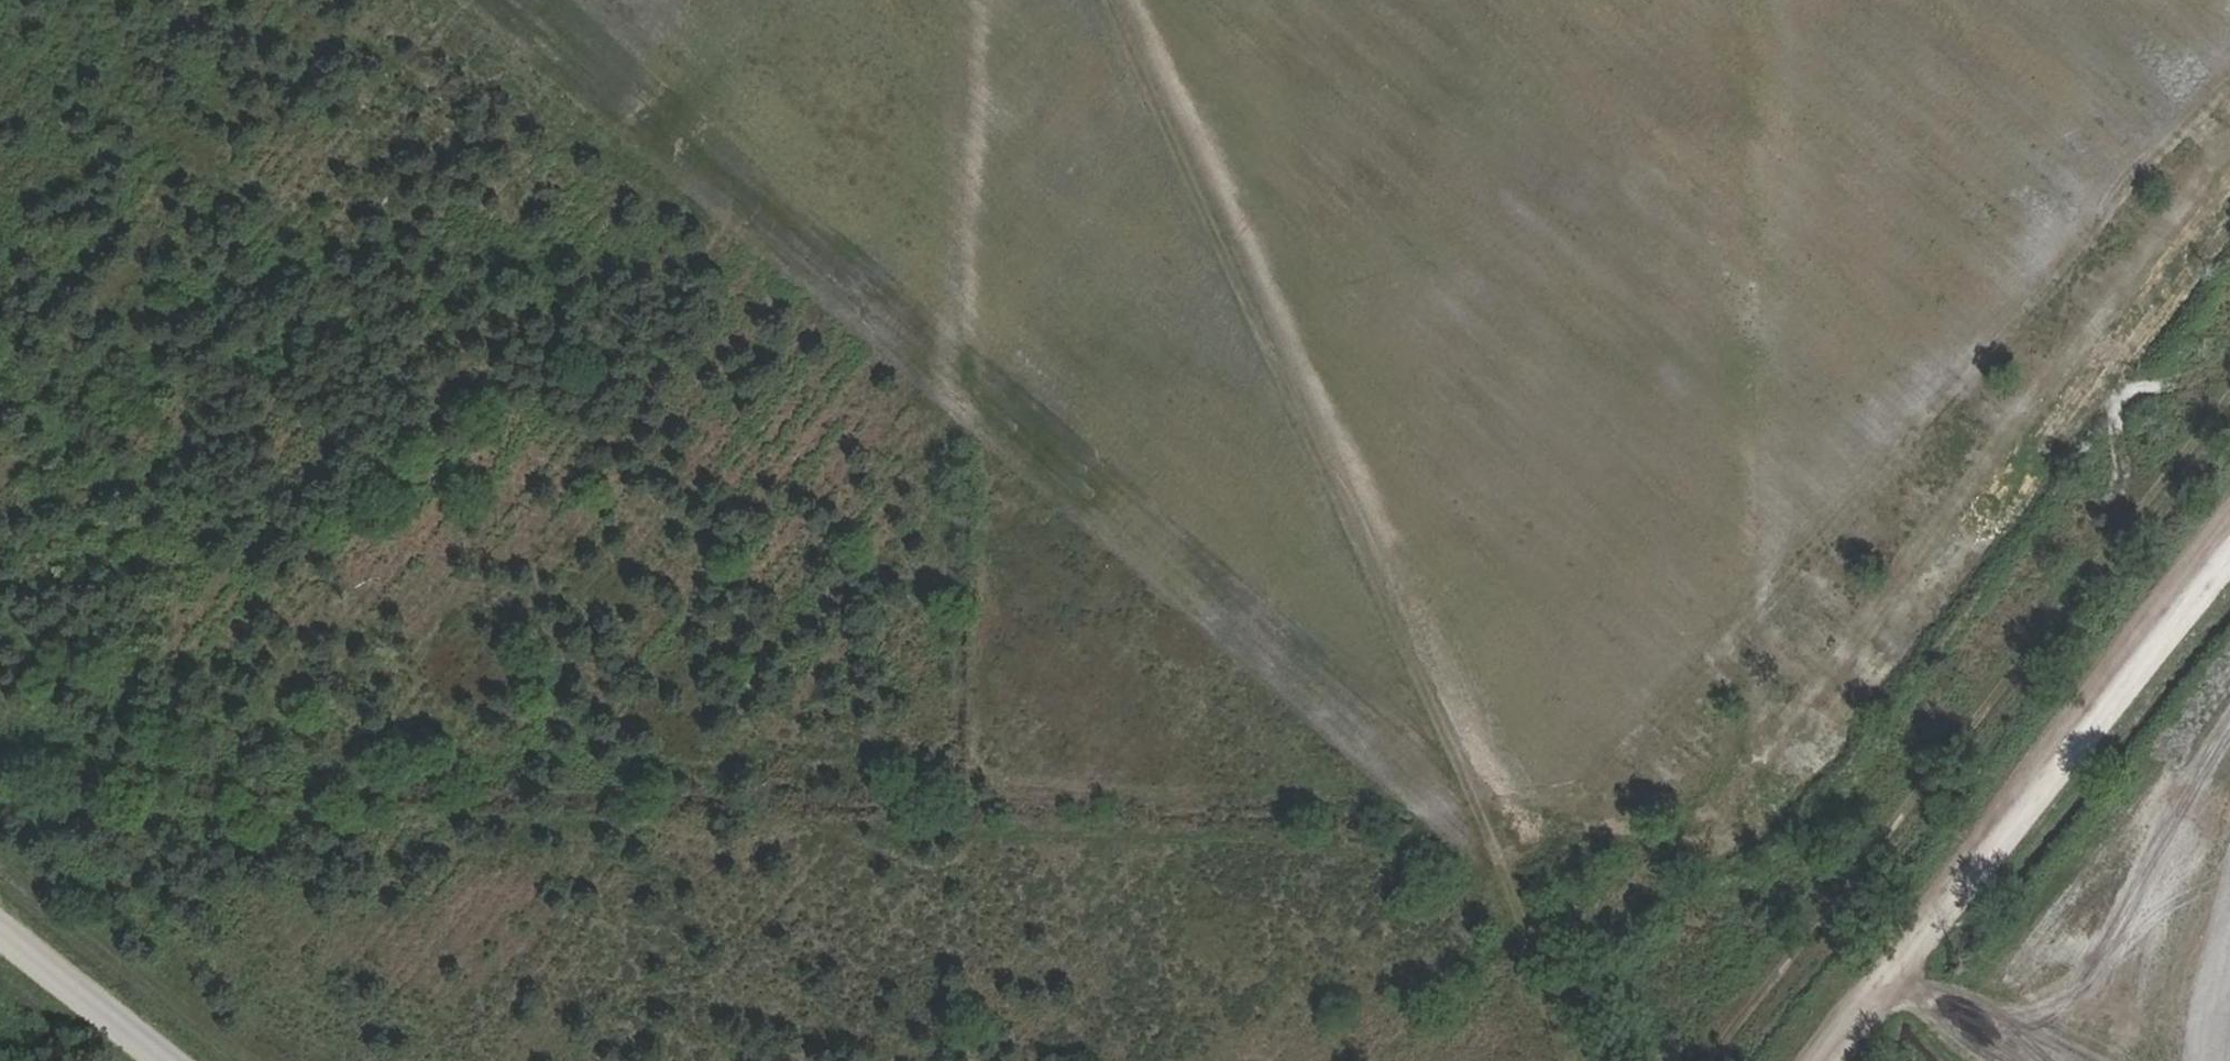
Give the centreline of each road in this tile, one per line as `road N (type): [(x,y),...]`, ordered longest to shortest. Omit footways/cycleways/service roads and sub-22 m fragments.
road 1 (track): [(2229,562),(1843,1060)]
road 2 (track): [(0,952),(134,1060)]

